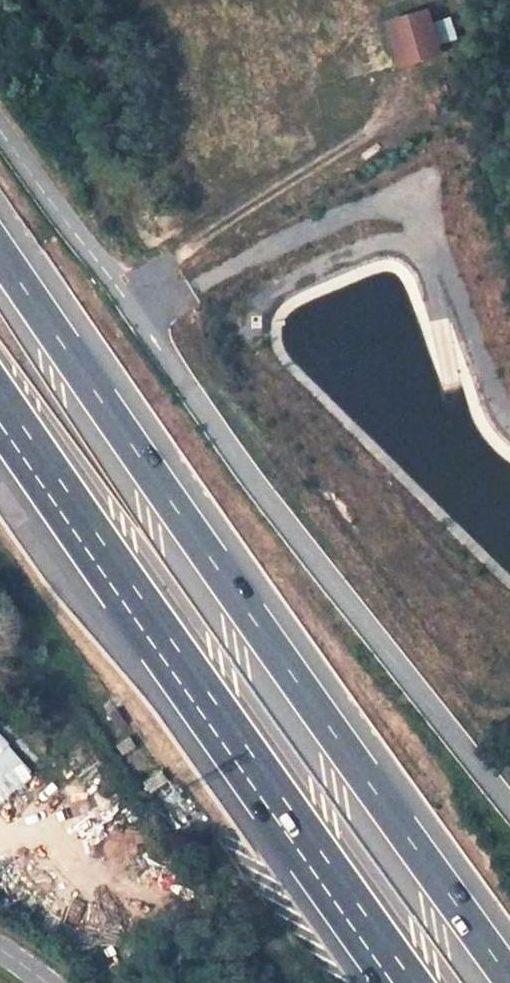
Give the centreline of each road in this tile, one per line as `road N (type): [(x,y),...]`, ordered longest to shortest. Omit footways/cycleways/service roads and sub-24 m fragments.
road 1 (motorway): [(509,975),(0,247)]
road 2 (unclassified): [(509,808),(185,386),(0,125)]
road 3 (motorway): [(0,409),(405,982)]
road 4 (track): [(108,280),(373,125),(386,106),(385,74),(342,0)]

